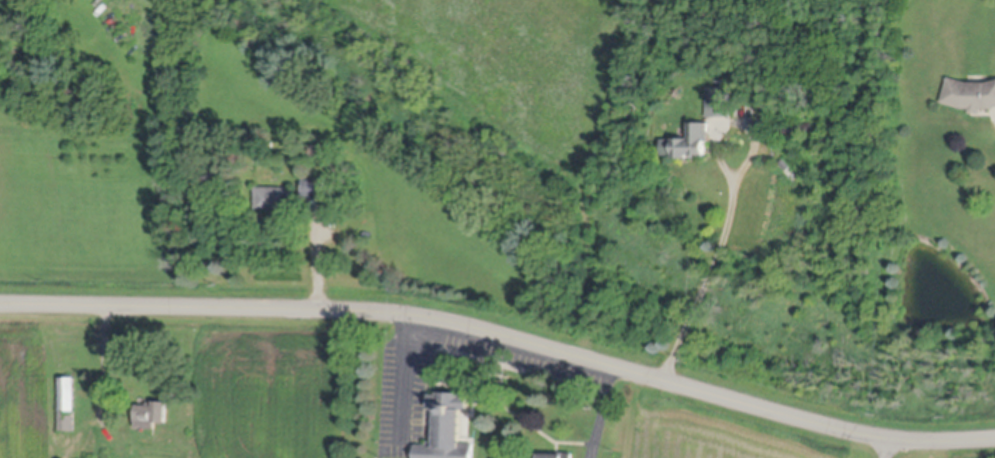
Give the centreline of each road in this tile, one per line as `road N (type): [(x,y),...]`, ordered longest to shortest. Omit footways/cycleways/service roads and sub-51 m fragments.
road 1 (residential): [(0,303),(416,317),(823,426),(906,441),(994,440)]

